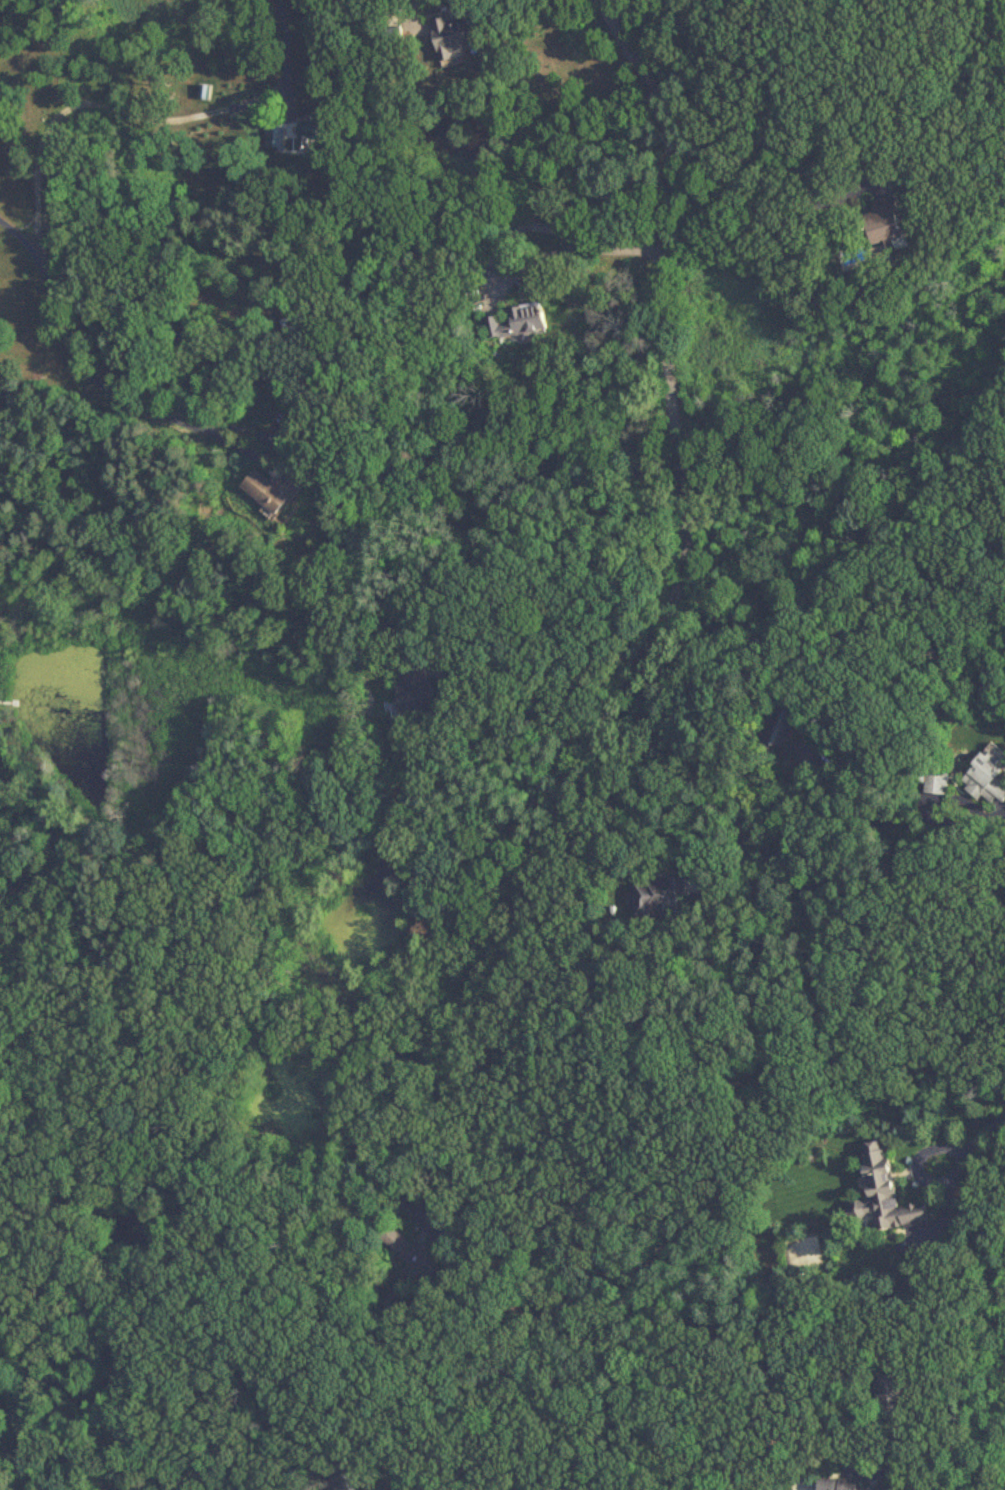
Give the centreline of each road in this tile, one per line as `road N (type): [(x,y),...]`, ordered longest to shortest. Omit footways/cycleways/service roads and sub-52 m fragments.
road 1 (residential): [(600,0),(666,111),(659,254),(688,537),(671,602),(515,891),(470,1007),(462,1057),(465,1092),(553,1230),(576,1337),(636,1364)]

